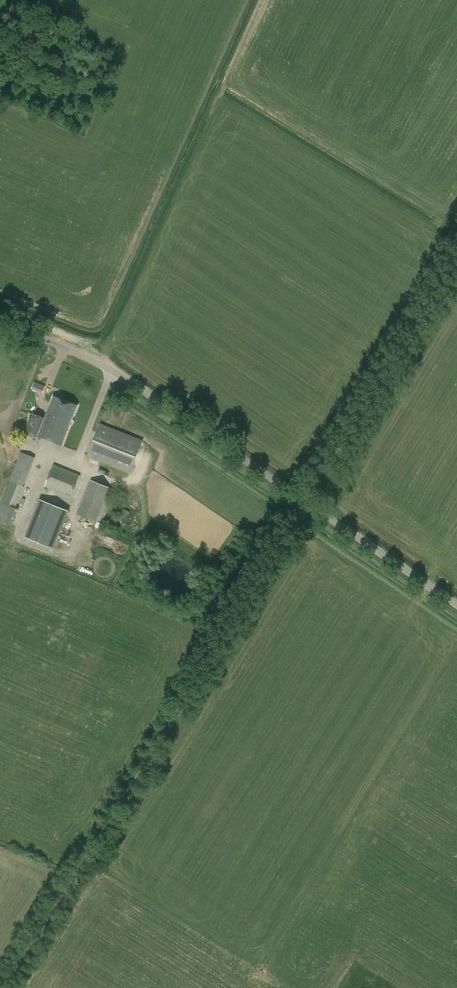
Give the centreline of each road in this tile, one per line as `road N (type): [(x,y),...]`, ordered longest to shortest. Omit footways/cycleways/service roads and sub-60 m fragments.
road 1 (track): [(8,987),(456,264)]
road 2 (unclassified): [(456,603),(111,369),(0,320)]

